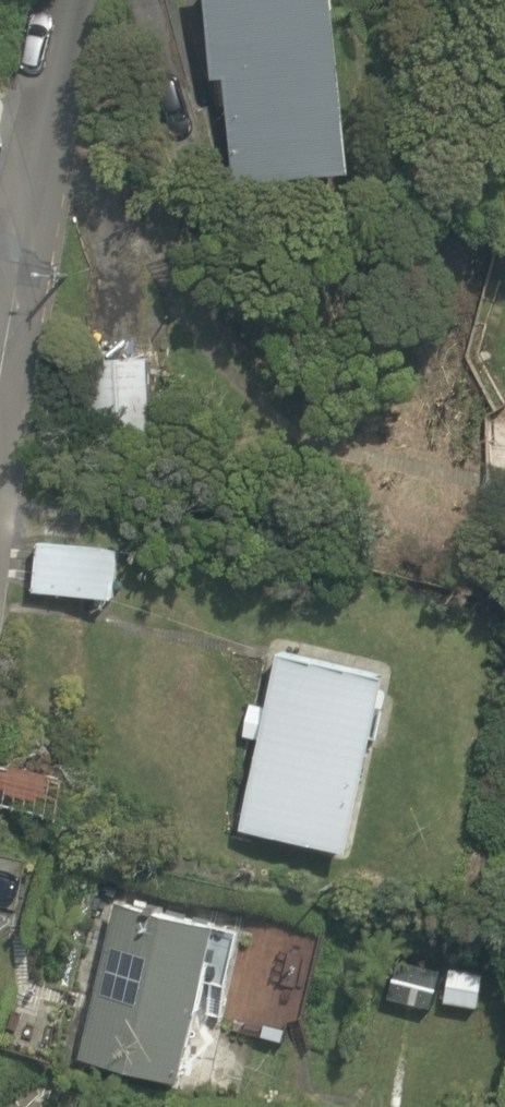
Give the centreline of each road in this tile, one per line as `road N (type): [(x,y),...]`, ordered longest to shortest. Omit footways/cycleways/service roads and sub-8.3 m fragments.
road 1 (residential): [(0,377),(78,0)]

